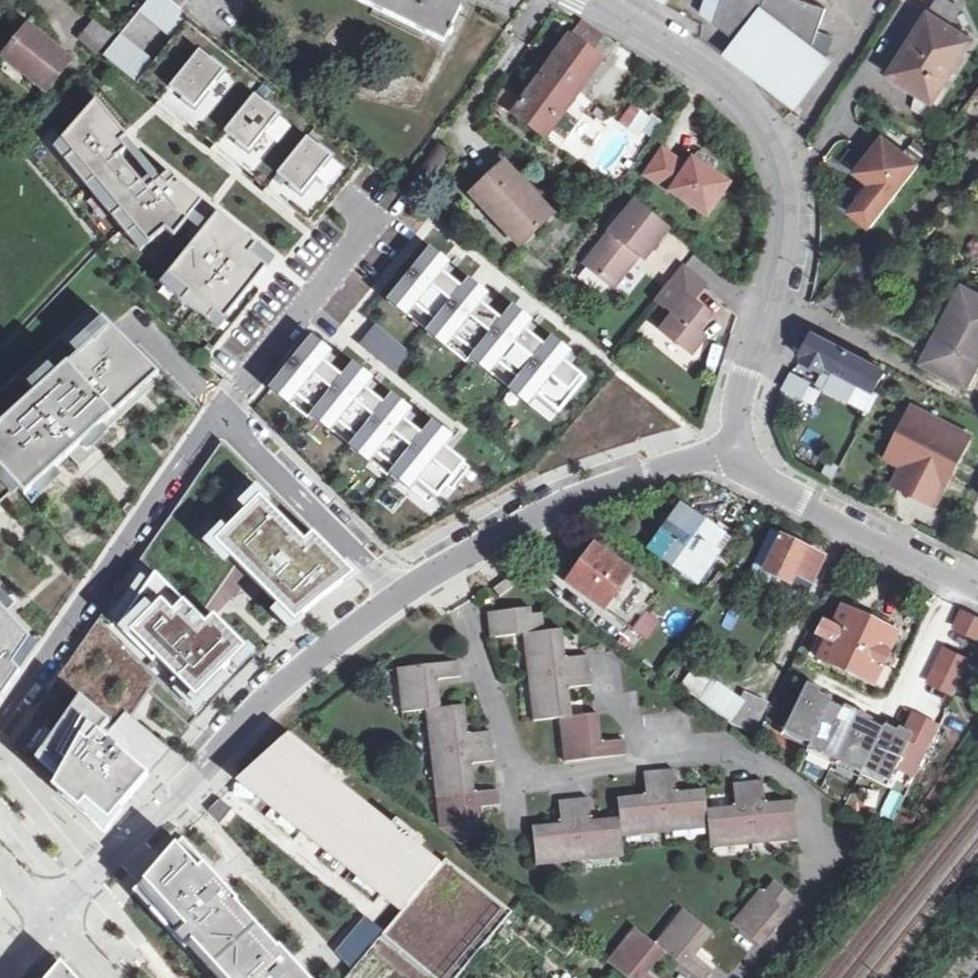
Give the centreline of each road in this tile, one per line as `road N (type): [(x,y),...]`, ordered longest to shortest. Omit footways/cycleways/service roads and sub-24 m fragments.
road 1 (residential): [(747,977),(800,916),(810,891),(808,818),(786,787),(761,768),(695,753),(598,776),(550,780),(529,771),(438,572)]
road 2 (residential): [(400,598),(216,411),(0,720)]
road 3 (residential): [(739,452),(738,397),(783,255),(778,165),(753,118),(724,85),(586,0)]
road 4 (residential): [(739,452),(570,503),(438,572)]
road 5 (residential): [(977,586),(795,498),(757,475),(739,452)]
road 6 (residential): [(196,776),(271,695),(400,598)]
road 7 (residential): [(51,924),(196,776)]

